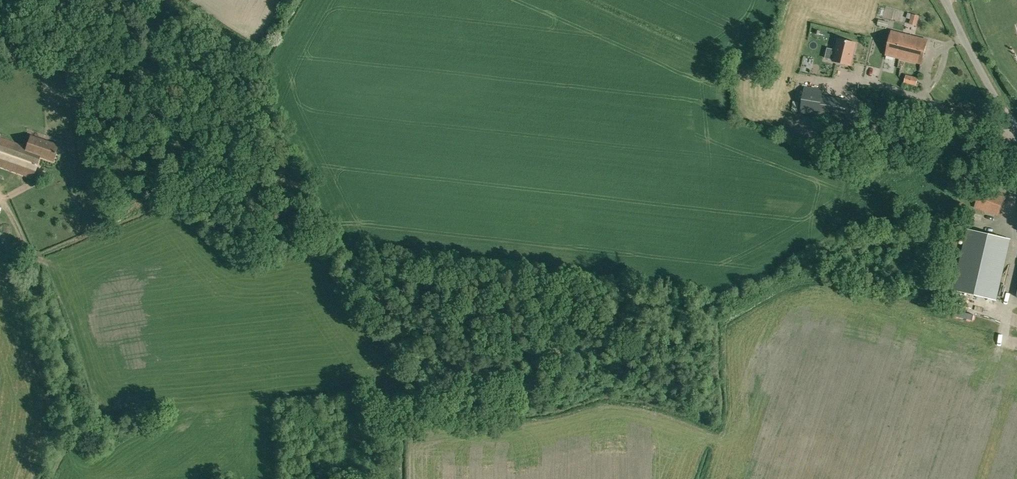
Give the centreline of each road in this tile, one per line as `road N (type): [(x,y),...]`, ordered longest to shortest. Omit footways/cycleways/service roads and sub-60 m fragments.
road 1 (unclassified): [(1016,129),(947,0)]

